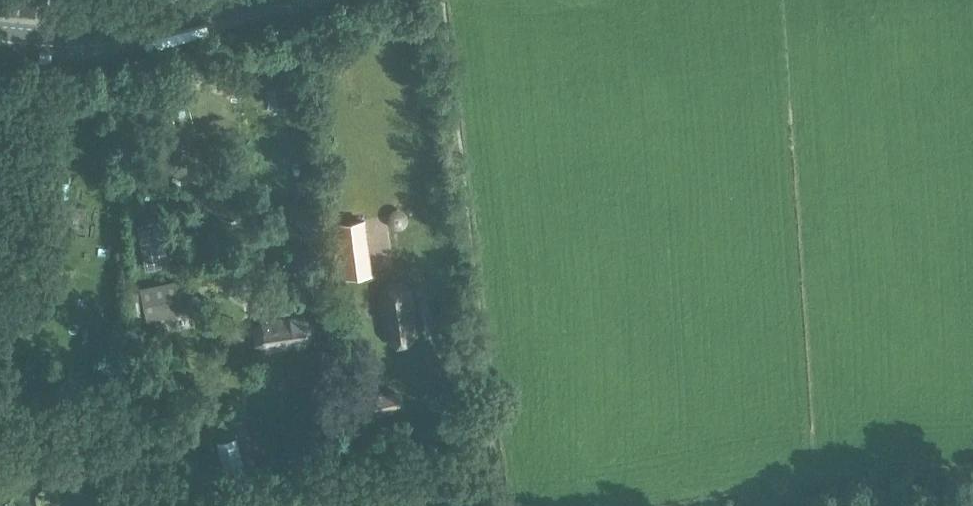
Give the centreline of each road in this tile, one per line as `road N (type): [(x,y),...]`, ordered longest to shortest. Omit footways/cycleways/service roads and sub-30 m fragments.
road 1 (track): [(493,447),(175,484),(167,408)]
road 2 (residential): [(0,31),(89,37),(248,0)]

